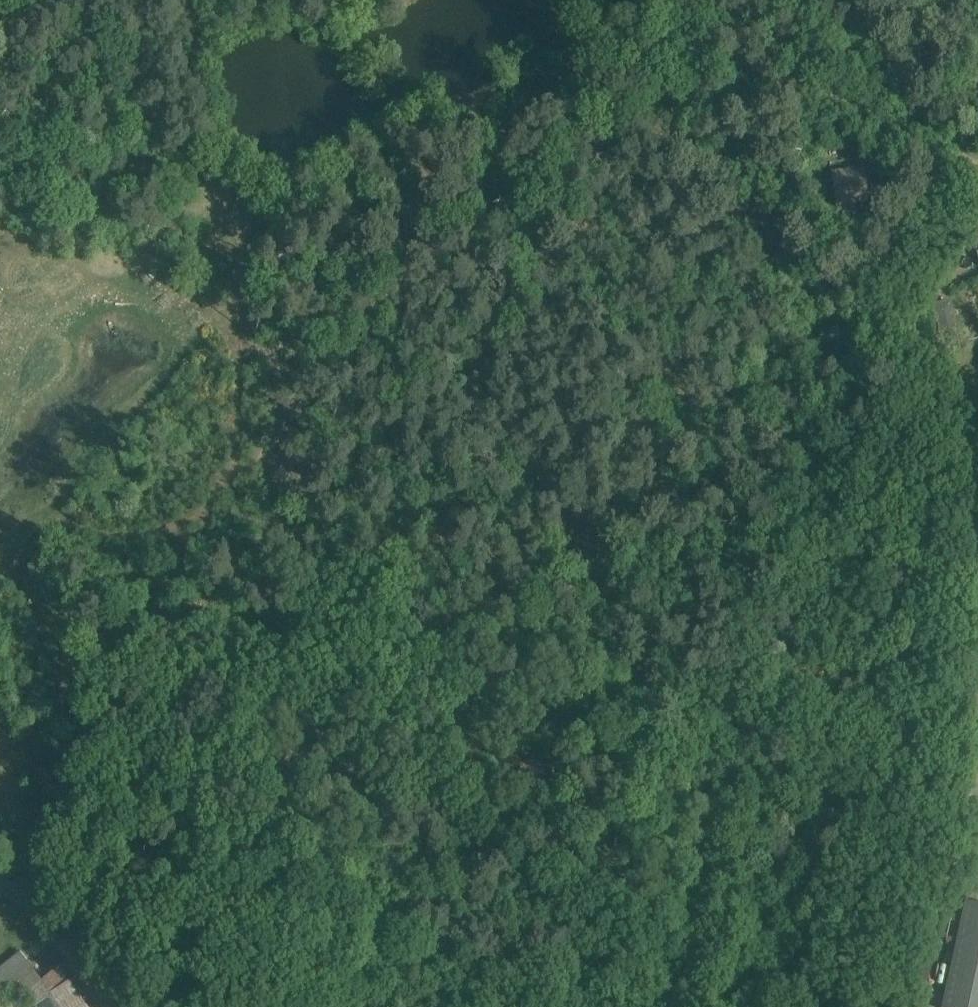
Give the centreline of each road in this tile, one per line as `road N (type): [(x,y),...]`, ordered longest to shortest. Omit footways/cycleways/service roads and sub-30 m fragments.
road 1 (track): [(976,552),(969,891)]

